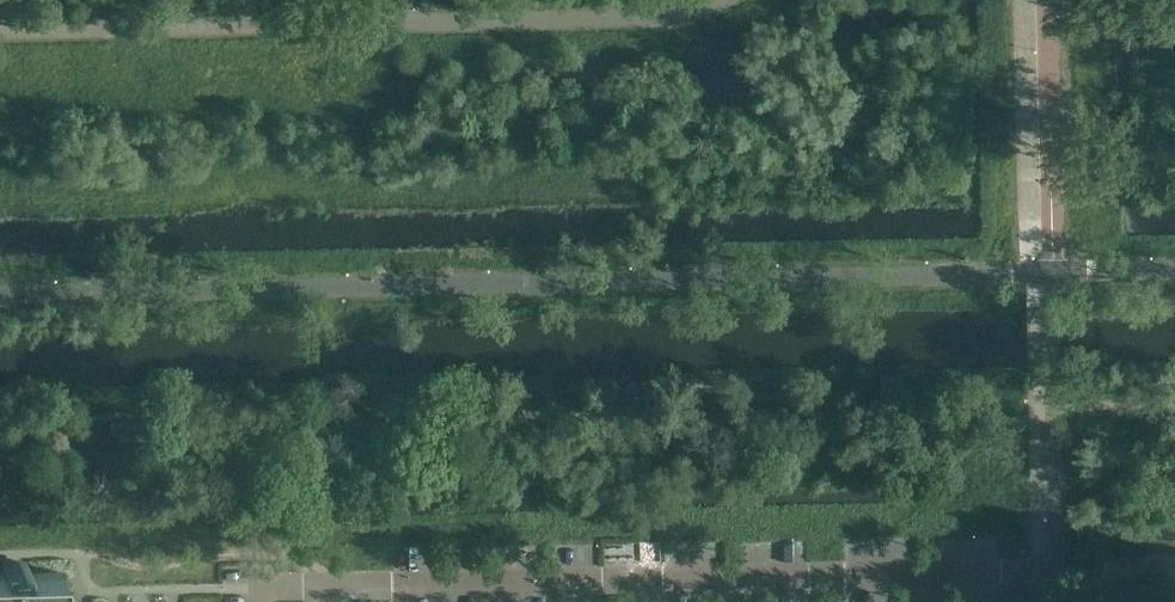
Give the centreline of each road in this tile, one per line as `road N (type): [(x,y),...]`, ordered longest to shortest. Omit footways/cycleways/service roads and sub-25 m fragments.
road 1 (residential): [(1060,601),(1038,573),(1009,568),(652,578)]
road 2 (residential): [(652,578),(329,587)]

